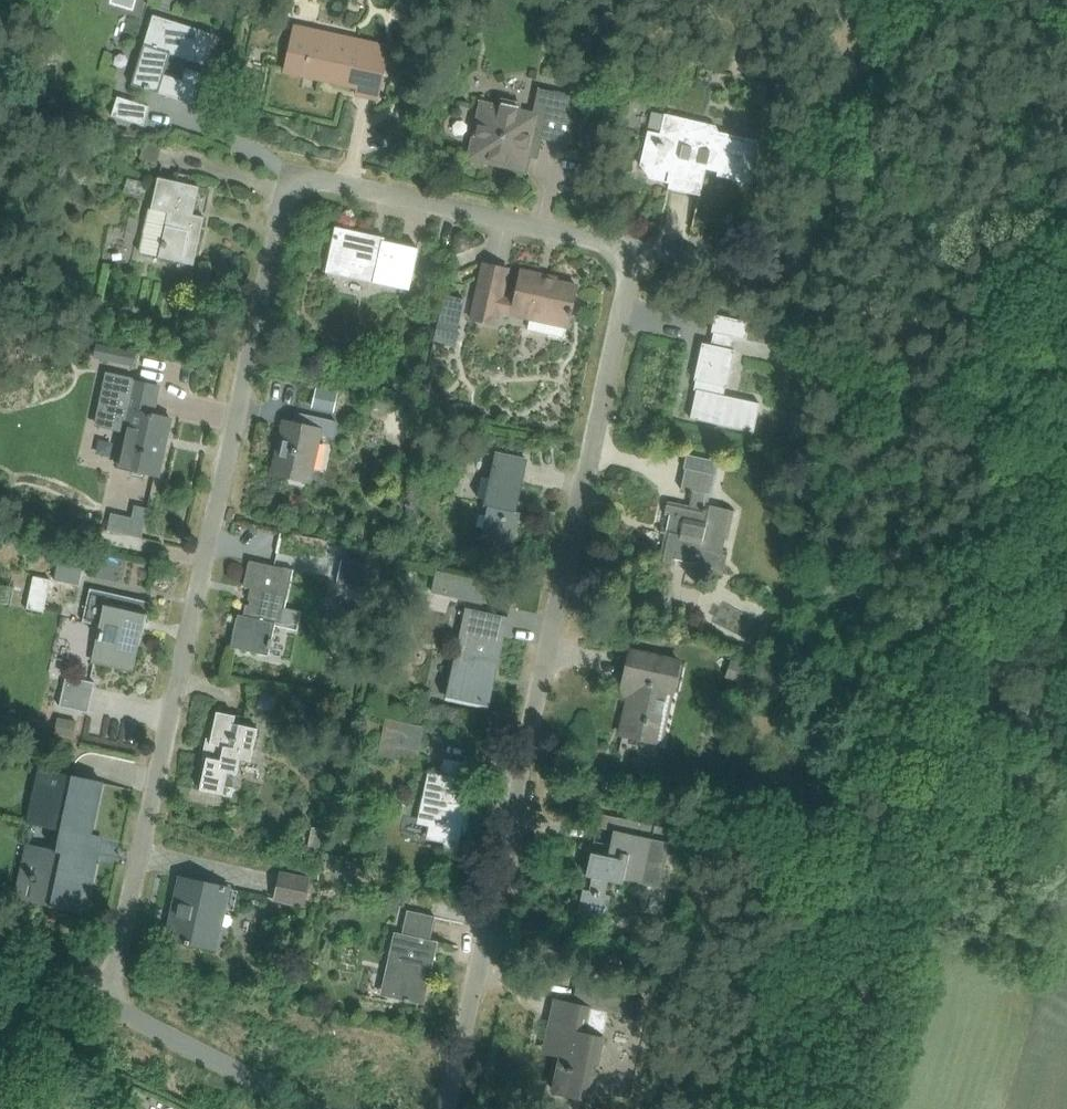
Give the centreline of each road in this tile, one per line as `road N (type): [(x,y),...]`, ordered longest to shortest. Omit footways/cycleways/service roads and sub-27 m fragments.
road 1 (unclassified): [(107,1004),(285,198),(299,183),(321,178),(635,248)]
road 2 (unclassified): [(447,1108),(635,248)]
road 3 (unclassified): [(635,248),(749,270),(783,272),(804,256),(842,109),(858,0)]
road 4 (unclassified): [(314,1108),(107,1004)]
road 5 (unclassified): [(107,1004),(0,949)]

